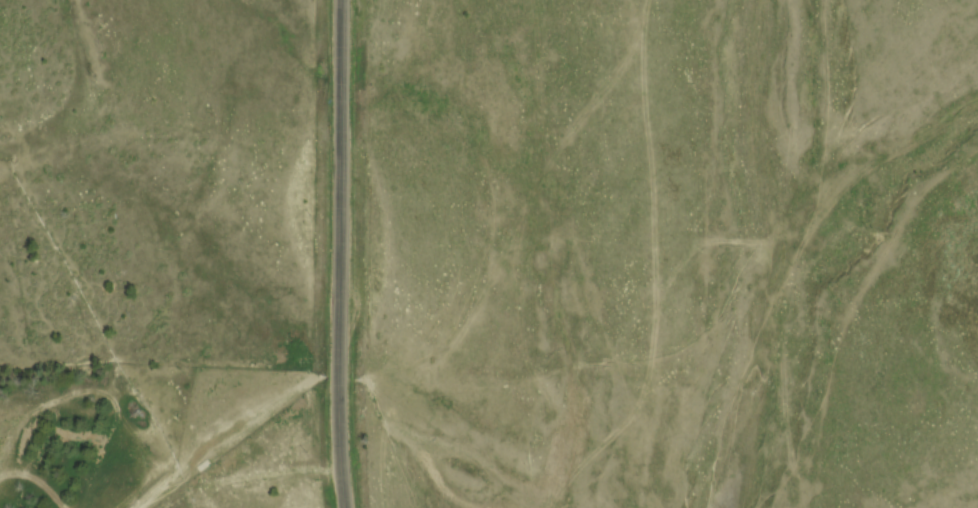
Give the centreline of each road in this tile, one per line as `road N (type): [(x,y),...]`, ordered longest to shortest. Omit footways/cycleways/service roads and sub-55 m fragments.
road 1 (tertiary): [(347,507),(342,0)]

